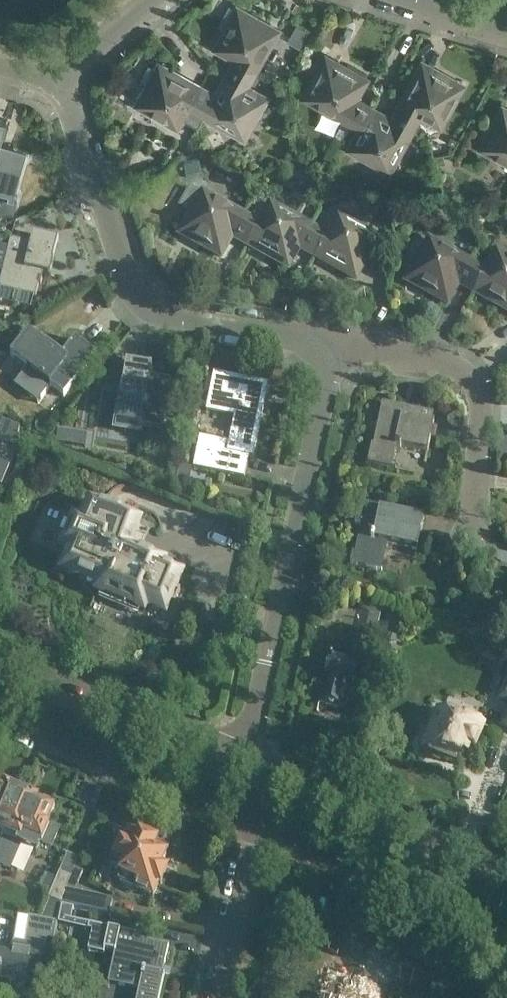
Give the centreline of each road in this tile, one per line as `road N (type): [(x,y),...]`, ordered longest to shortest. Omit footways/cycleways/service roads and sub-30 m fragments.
road 1 (unclassified): [(249,756),(325,342)]
road 2 (unclassified): [(325,342),(180,319),(148,306),(124,269),(55,94)]
road 3 (unclassified): [(468,550),(485,412),(478,392),(451,368),(325,342)]
road 4 (secondary): [(506,864),(249,756)]
road 5 (secondary): [(249,756),(0,656)]
road 6 (residential): [(211,997),(246,837),(249,756)]
road 7 (unclassified): [(55,94),(157,0)]

